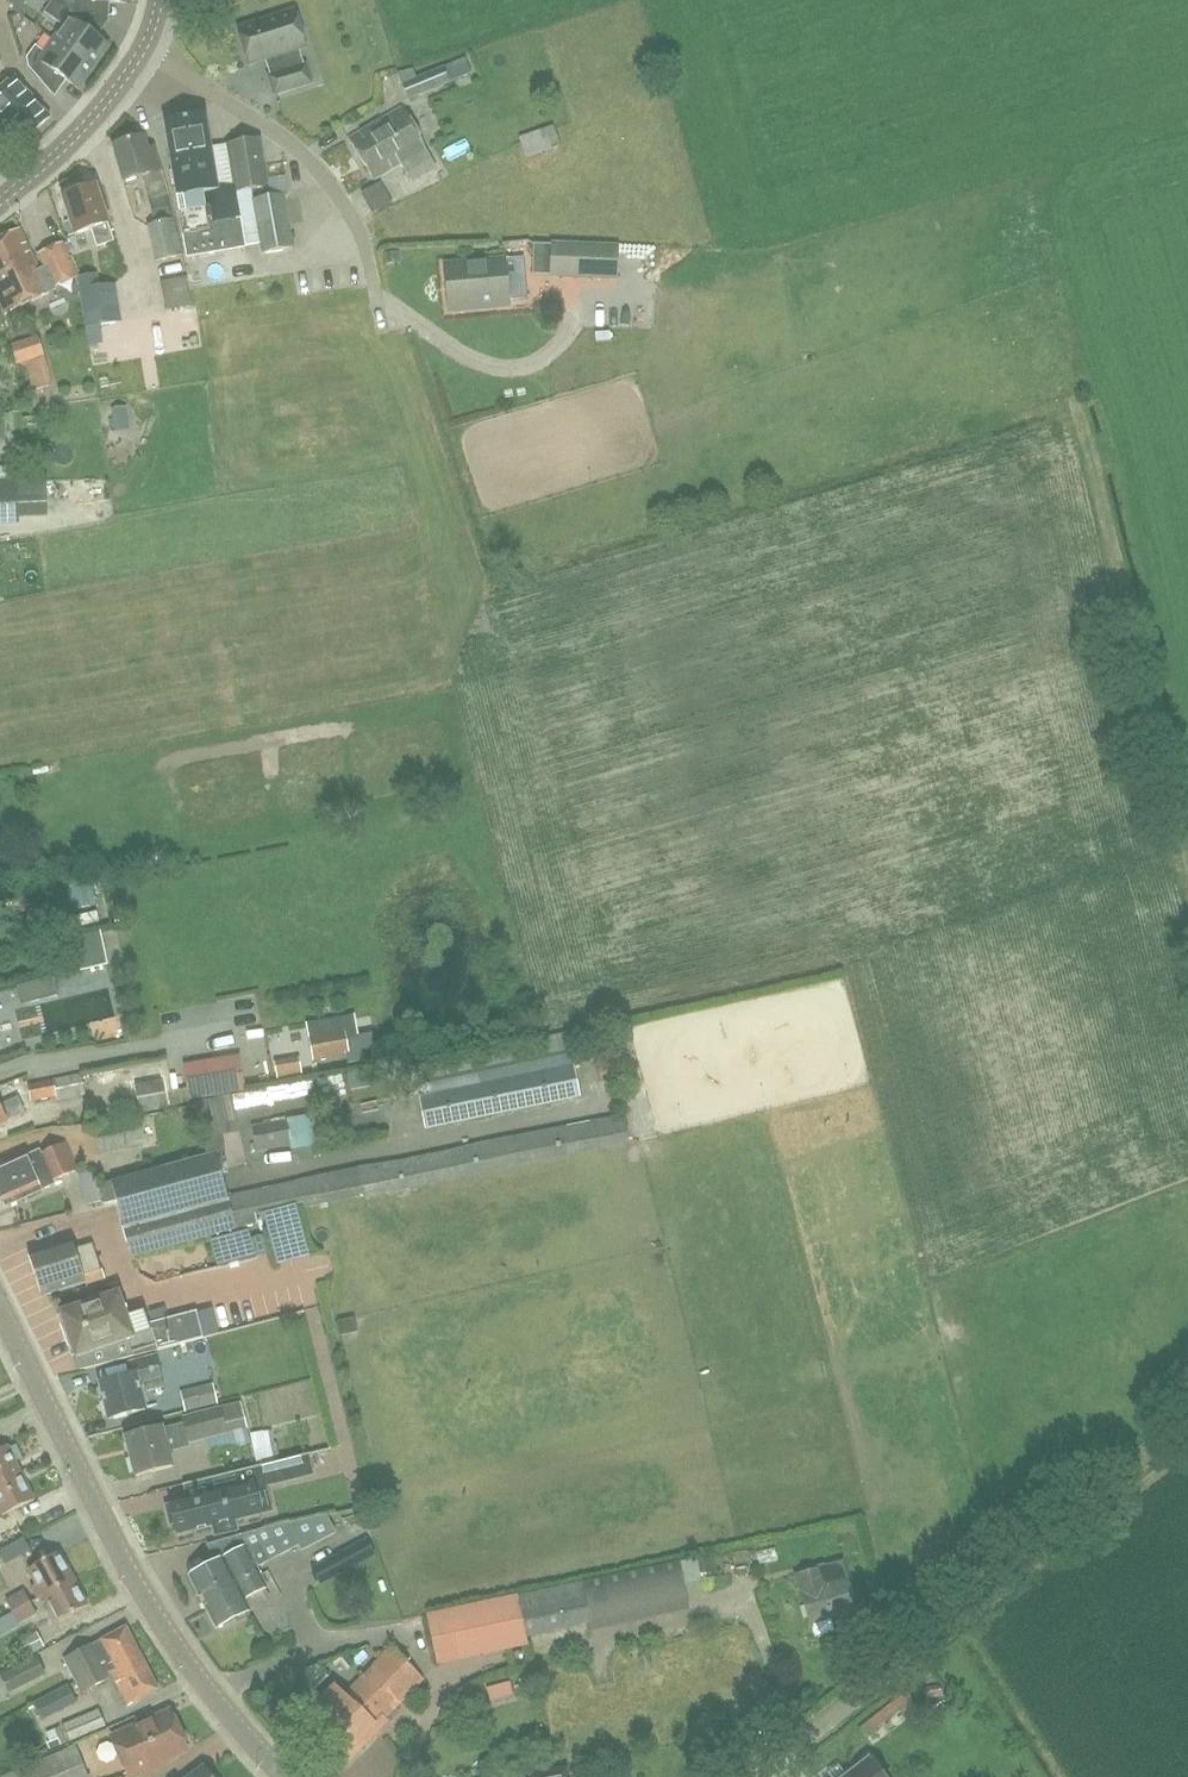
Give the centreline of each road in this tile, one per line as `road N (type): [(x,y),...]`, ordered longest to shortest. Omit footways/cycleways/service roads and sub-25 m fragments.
road 1 (tertiary): [(284,1776),(210,1695),(134,1581),(0,1310)]
road 2 (track): [(917,1652),(1187,1441)]
road 3 (tertiary): [(0,202),(70,142),(124,79),(159,0)]
road 4 (residential): [(917,1652),(758,1776)]

